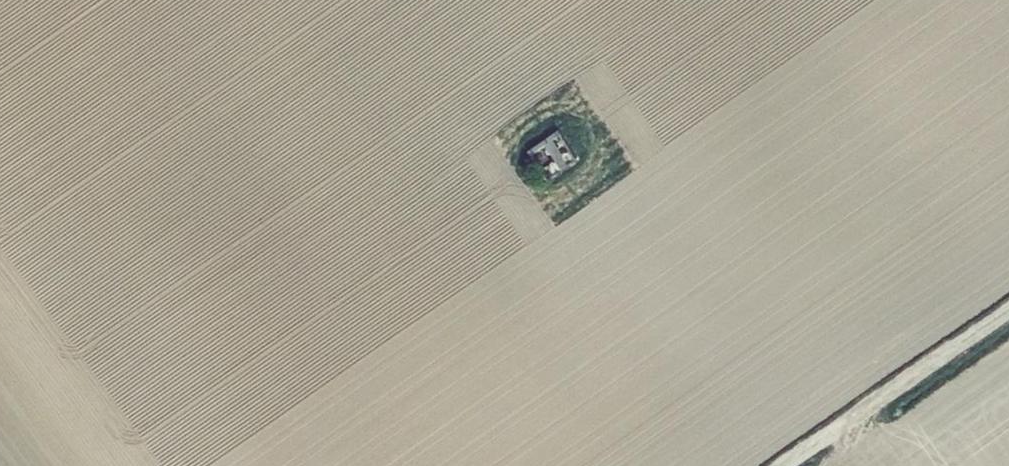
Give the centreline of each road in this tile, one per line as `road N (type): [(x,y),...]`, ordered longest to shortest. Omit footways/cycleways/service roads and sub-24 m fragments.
road 1 (track): [(793,465),(1008,314)]

